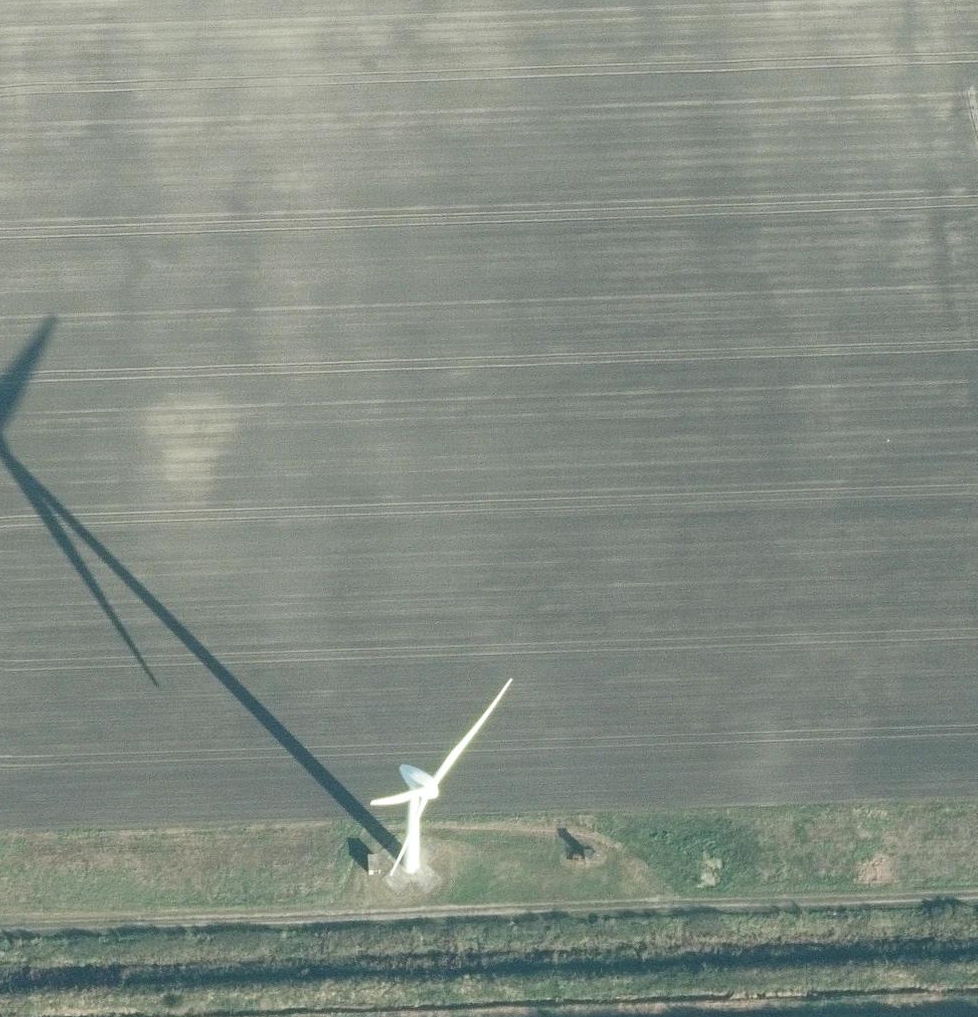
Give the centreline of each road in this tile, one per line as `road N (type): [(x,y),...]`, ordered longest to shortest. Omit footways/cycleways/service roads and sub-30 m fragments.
road 1 (track): [(0,932),(977,898)]

